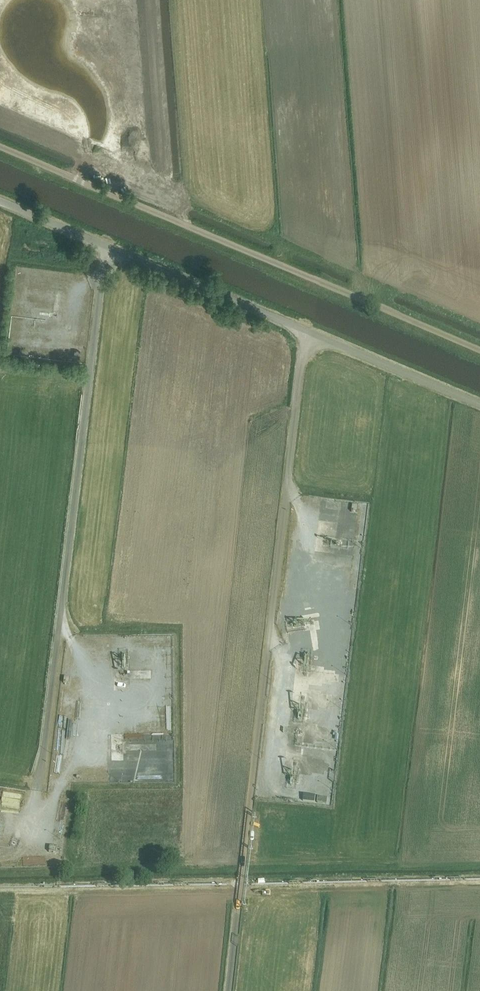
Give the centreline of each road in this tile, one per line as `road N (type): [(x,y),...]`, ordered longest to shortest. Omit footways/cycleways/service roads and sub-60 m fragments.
road 1 (track): [(305,331),(229,990)]
road 2 (track): [(109,248),(37,796)]
road 3 (unclassified): [(479,349),(0,146)]

